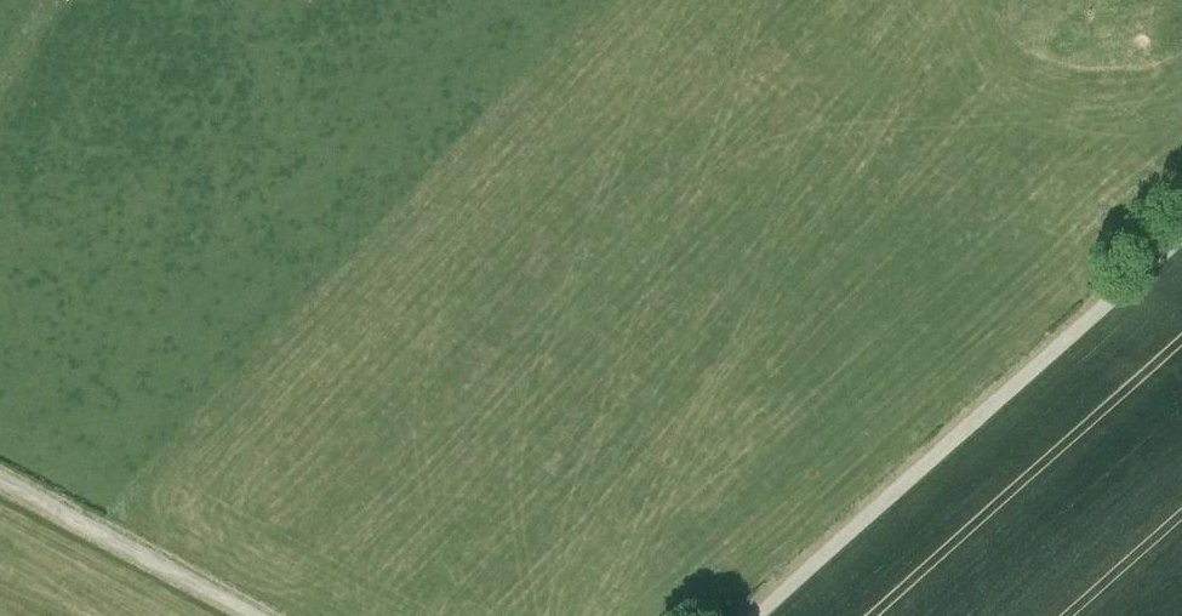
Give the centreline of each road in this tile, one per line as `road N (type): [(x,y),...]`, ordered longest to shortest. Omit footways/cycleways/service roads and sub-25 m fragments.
road 1 (track): [(1181,235),(756,615)]
road 2 (track): [(257,615),(0,481)]

